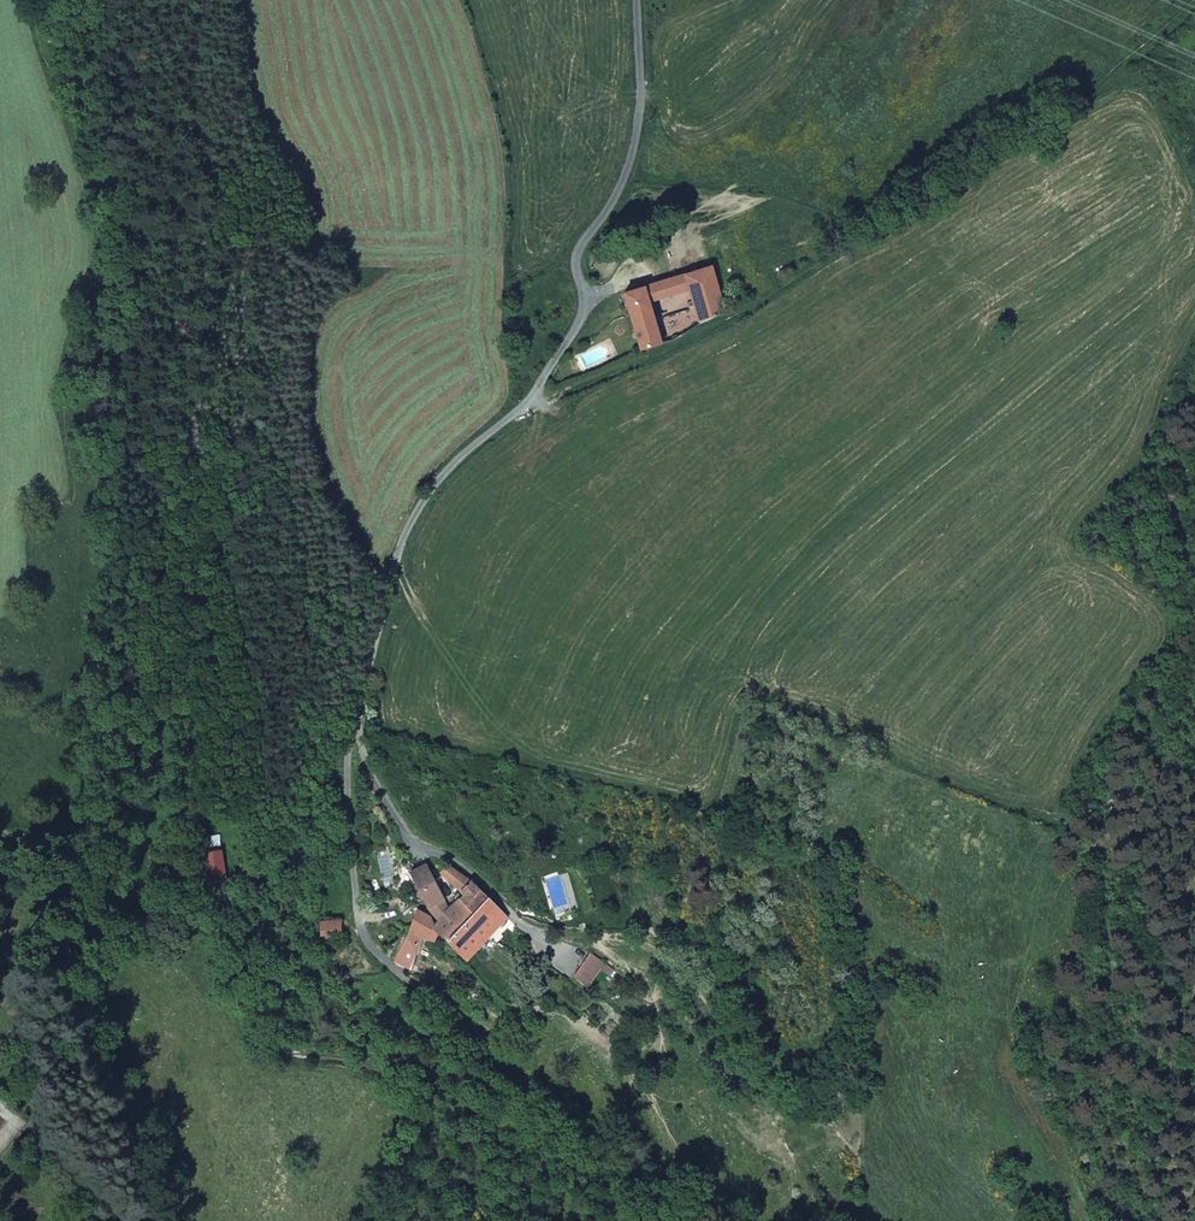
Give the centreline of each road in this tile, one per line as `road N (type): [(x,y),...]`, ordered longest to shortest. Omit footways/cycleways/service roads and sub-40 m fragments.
road 1 (residential): [(636,0),(637,128),(616,198),(577,256),(584,312),(532,394),(462,453),(411,520),(349,733)]
road 2 (track): [(240,938),(282,1049),(372,1065),(442,1110)]
road 3 (unclassified): [(349,733),(402,828),(478,878),(523,929)]
road 4 (unclassified): [(0,829),(240,938)]
road 5 (unclassified): [(442,1110),(453,1110),(474,1087),(459,1027),(367,942),(358,916)]
road 6 (residential): [(349,733),(358,916)]
road 7 (track): [(362,1220),(442,1110)]

